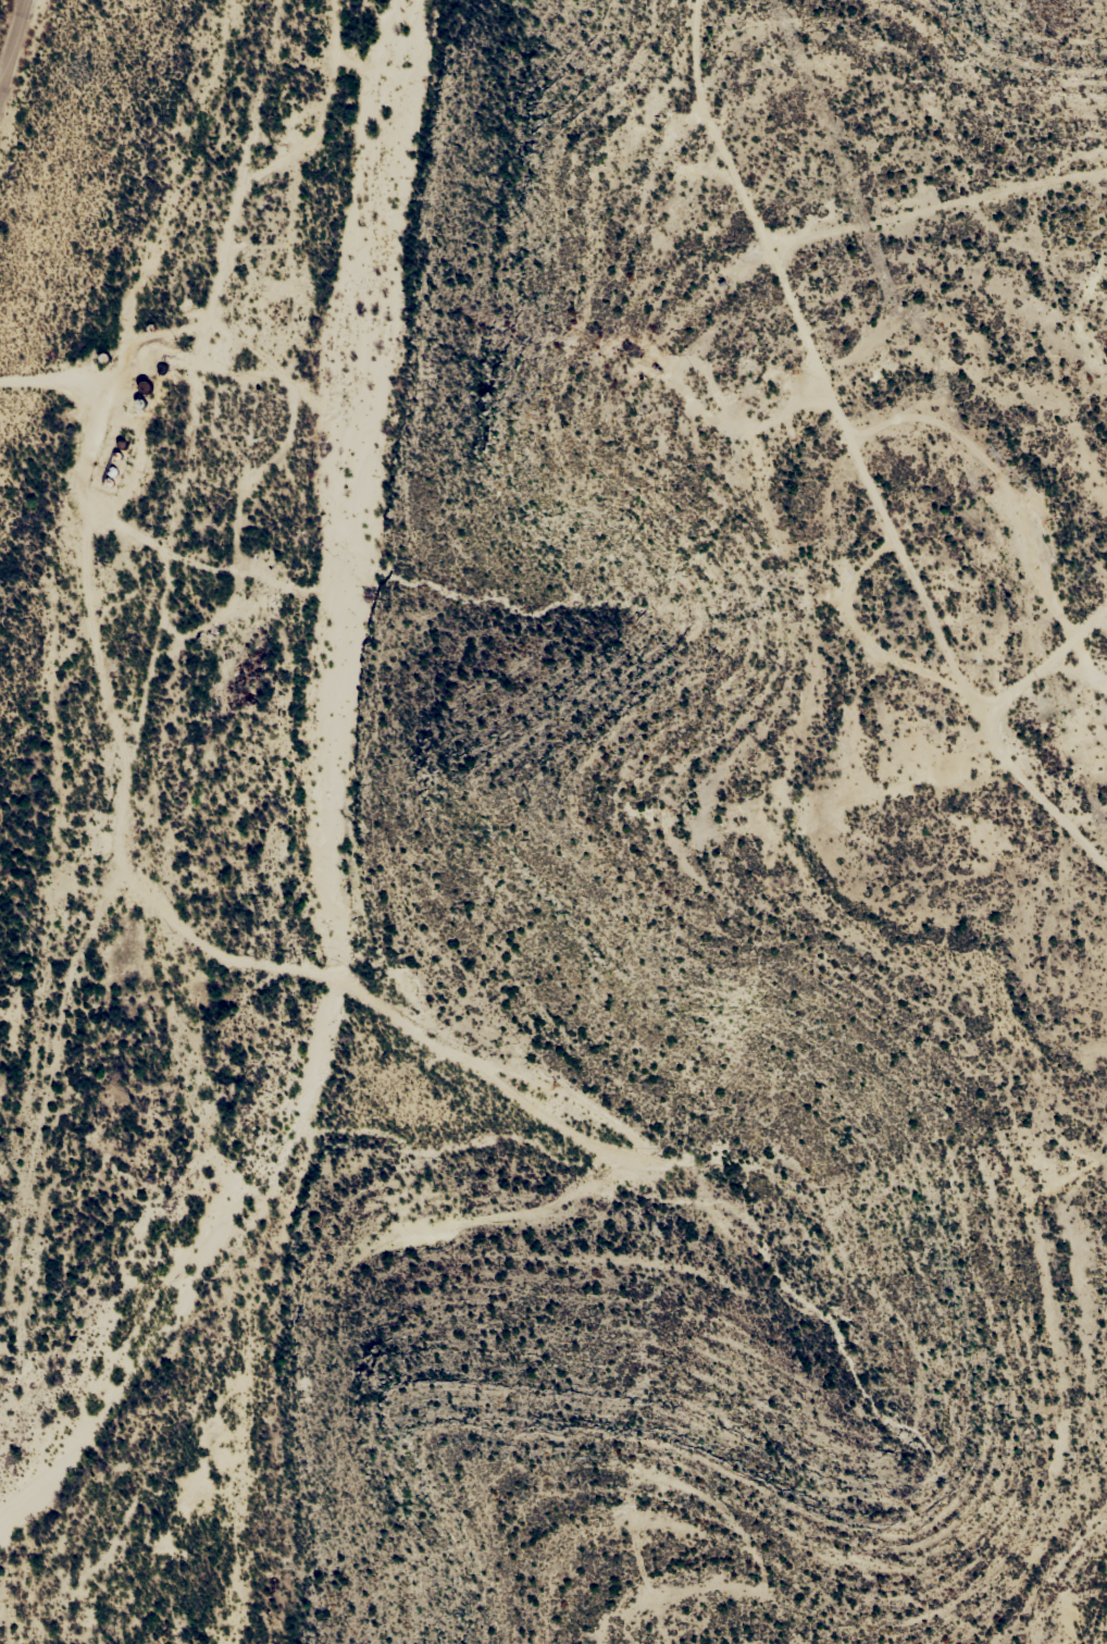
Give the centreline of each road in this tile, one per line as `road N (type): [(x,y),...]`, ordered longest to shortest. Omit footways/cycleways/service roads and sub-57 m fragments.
road 1 (track): [(0,1598),(284,1247),(519,1002),(755,867),(945,813),(1017,802)]
road 2 (track): [(1106,913),(1017,802),(990,721),(1106,584)]

